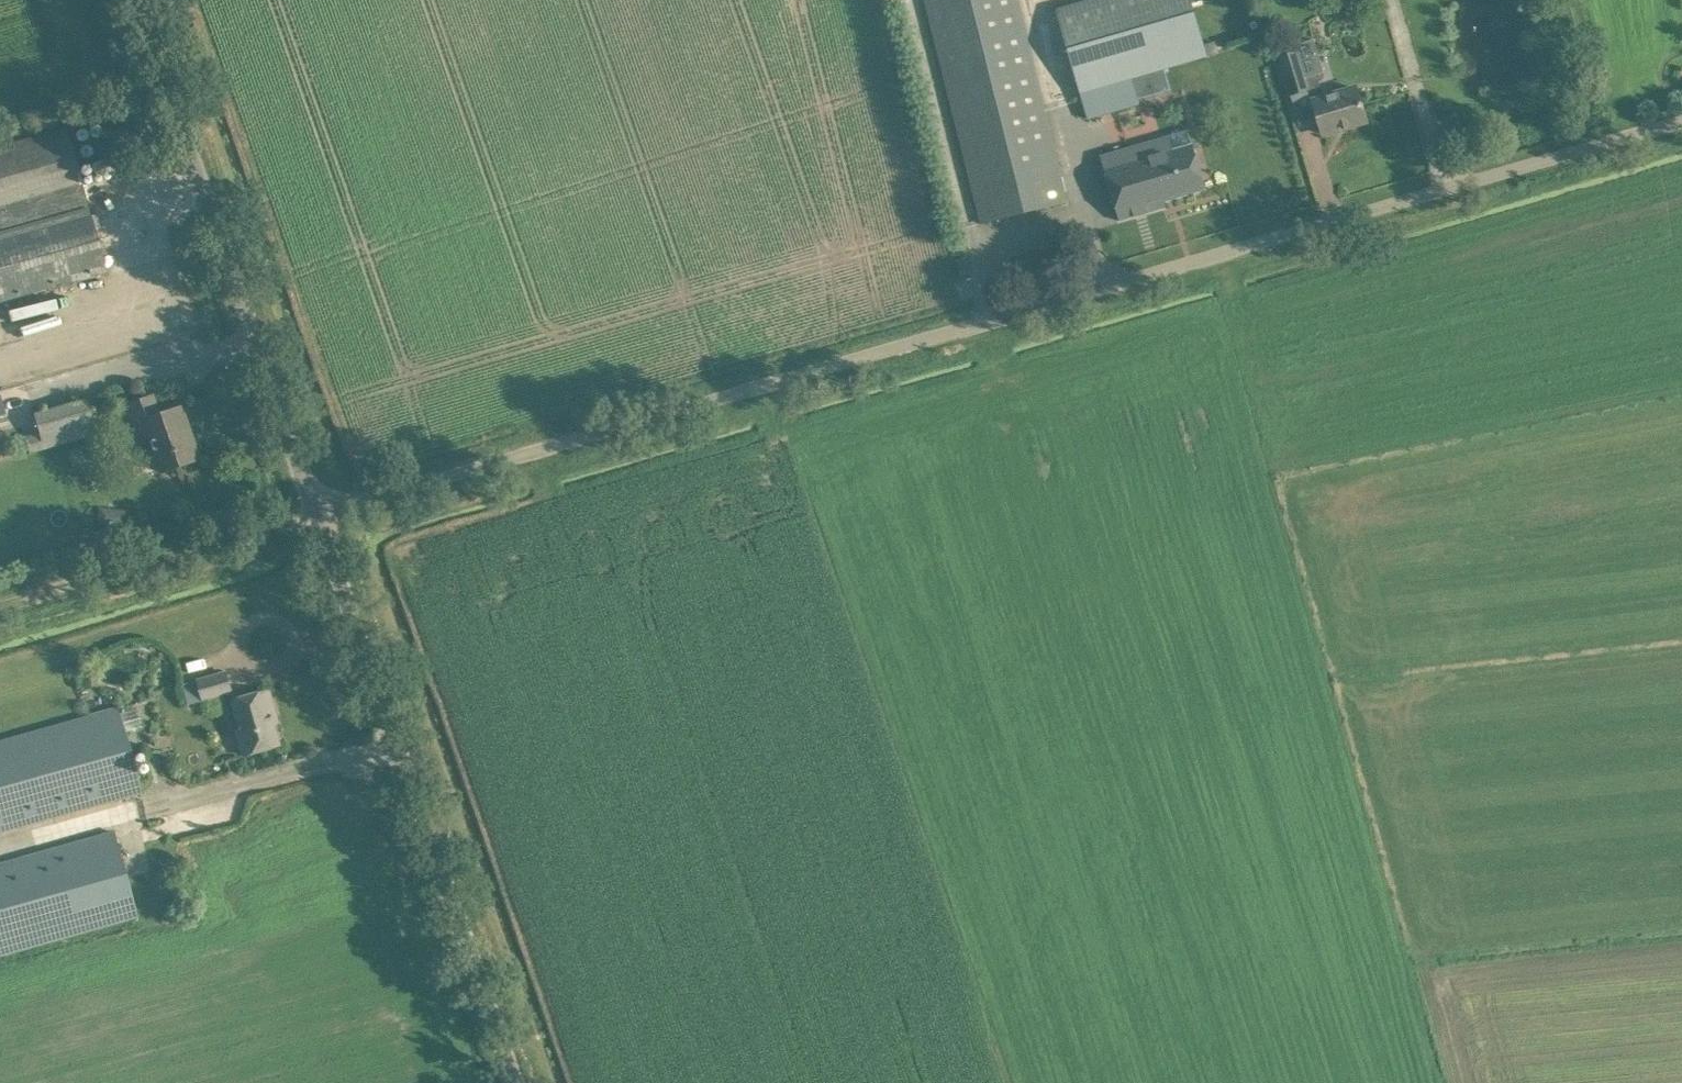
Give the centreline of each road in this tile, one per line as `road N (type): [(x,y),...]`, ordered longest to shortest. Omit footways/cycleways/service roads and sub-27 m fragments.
road 1 (unclassified): [(313,517),(1681,131)]
road 2 (unclassified): [(510,1082),(313,517)]
road 3 (unclassified): [(313,517),(136,0)]
road 4 (track): [(0,615),(313,517)]

